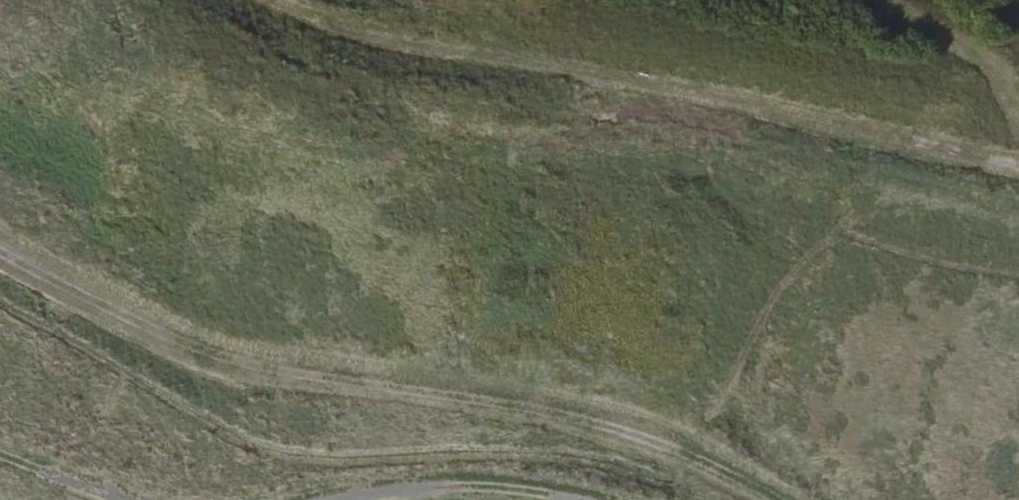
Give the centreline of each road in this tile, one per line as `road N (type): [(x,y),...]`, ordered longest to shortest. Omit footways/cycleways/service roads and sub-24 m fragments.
road 1 (track): [(0,259),(154,337),(254,368),(557,410),(685,449),(779,499)]
road 2 (track): [(261,0),(281,17),(496,71),(678,74),(1018,165)]

